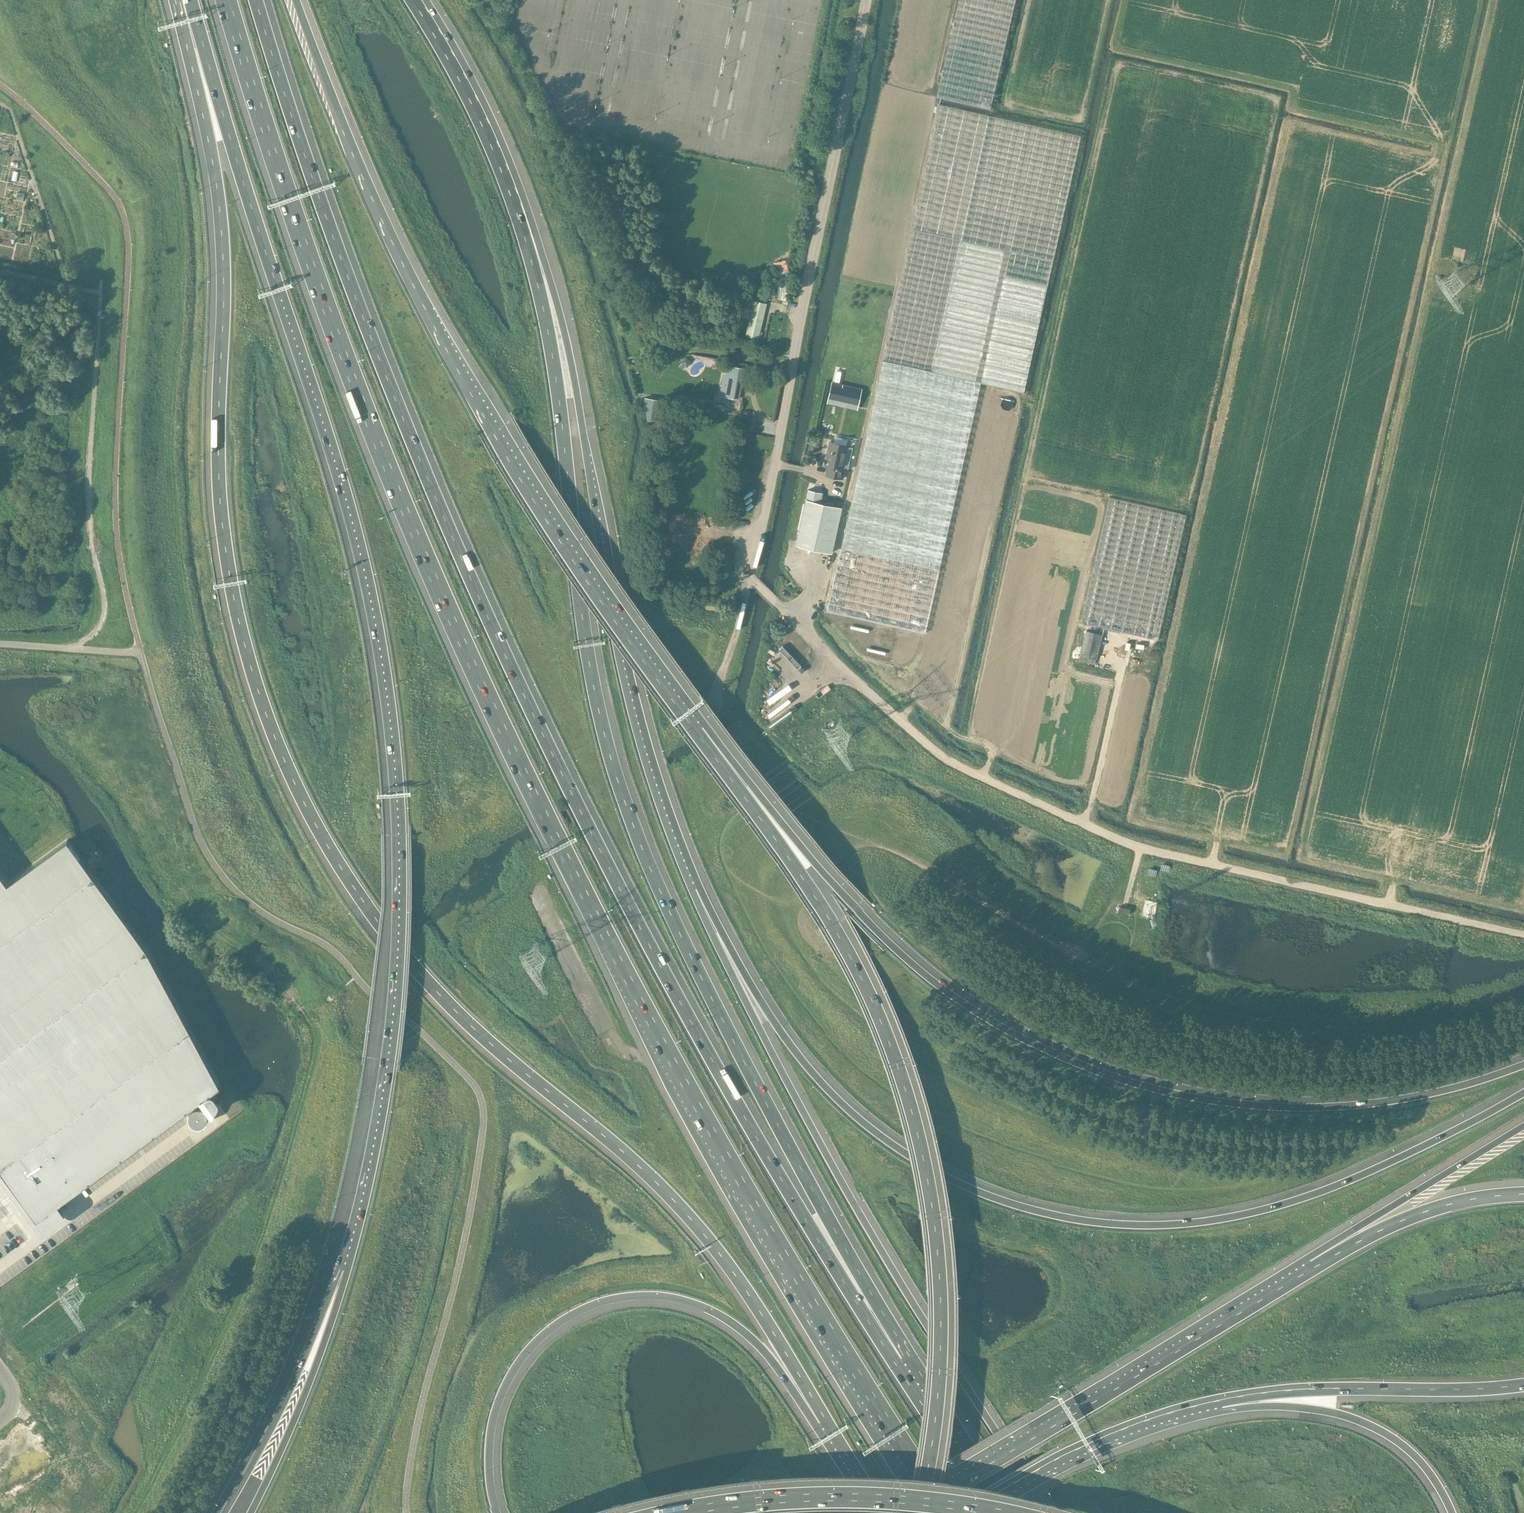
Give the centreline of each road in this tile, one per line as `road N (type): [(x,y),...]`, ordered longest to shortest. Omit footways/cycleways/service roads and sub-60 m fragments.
road 1 (motorway): [(226,0),(334,326),(499,725),(699,1109),(947,1512)]
road 2 (motorway): [(190,0),(222,239),(219,460),(226,551),(250,666),(287,768),(333,856),(410,962),(691,1220),(759,1310),(825,1420)]
road 3 (motorway): [(902,1361),(707,1053),(522,693),(369,335),(256,0)]
road 4 (unclassified): [(1523,935),(1140,847),(1022,798),(937,755),(752,580),(866,0)]
road 5 (motorway): [(190,0),(359,546),(391,727),(399,833),(396,975),(380,1115),(345,1264)]
road 6 (motorway): [(902,1361),(689,952),(623,799),(592,689),(560,410),(523,219)]
road 7 (motorway): [(1523,1093),(1394,1161),(1266,1210),(1129,1226),(1033,1210),(956,1183),(842,1104),(786,1041),(692,890)]
road 8 (motorway): [(1523,1064),(1444,1091),(1312,1109),(1182,1097),(1107,1078),(1041,1050),(923,972),(836,886),(729,751),(697,729)]
road 9 (motorway): [(917,1512),(939,1307),(932,1202),(905,1091),(849,954),(789,852),(697,729)]
road 10 (motorway): [(697,729),(559,537),(433,326),(341,128),(296,0)]
road 11 (motorway): [(1049,1512),(872,1239),(692,890)]
road 12 (motorway): [(692,890),(625,690),(568,348),(523,219)]
road 13 (motorway): [(497,1512),(490,1431),(511,1375),(550,1330),(607,1303),(670,1298),(726,1320),(825,1420)]
road 14 (motorway): [(1311,1264),(906,1512)]
road 15 (motorway): [(1023,1512),(856,1492),(756,1496),(658,1512)]
road 16 (motorway): [(1220,1400),(1316,1388),(1523,1384)]
road 17 (motorway): [(968,1512),(1101,1438),(1220,1400)]
road 18 (motorway): [(345,1264),(223,1512)]
road 19 (motorway): [(1220,1400),(1322,1411),(1387,1435),(1438,1483),(1453,1512)]
road 20 (motorway): [(345,1264),(246,1512)]
road 21 (motorway): [(1523,1125),(1311,1264)]
road 22 (motorway): [(523,219),(485,122),(416,0)]
road 23 (motorway): [(1523,1198),(1416,1215),(1311,1264)]
road 24 (motorway): [(1003,1512),(902,1361)]

